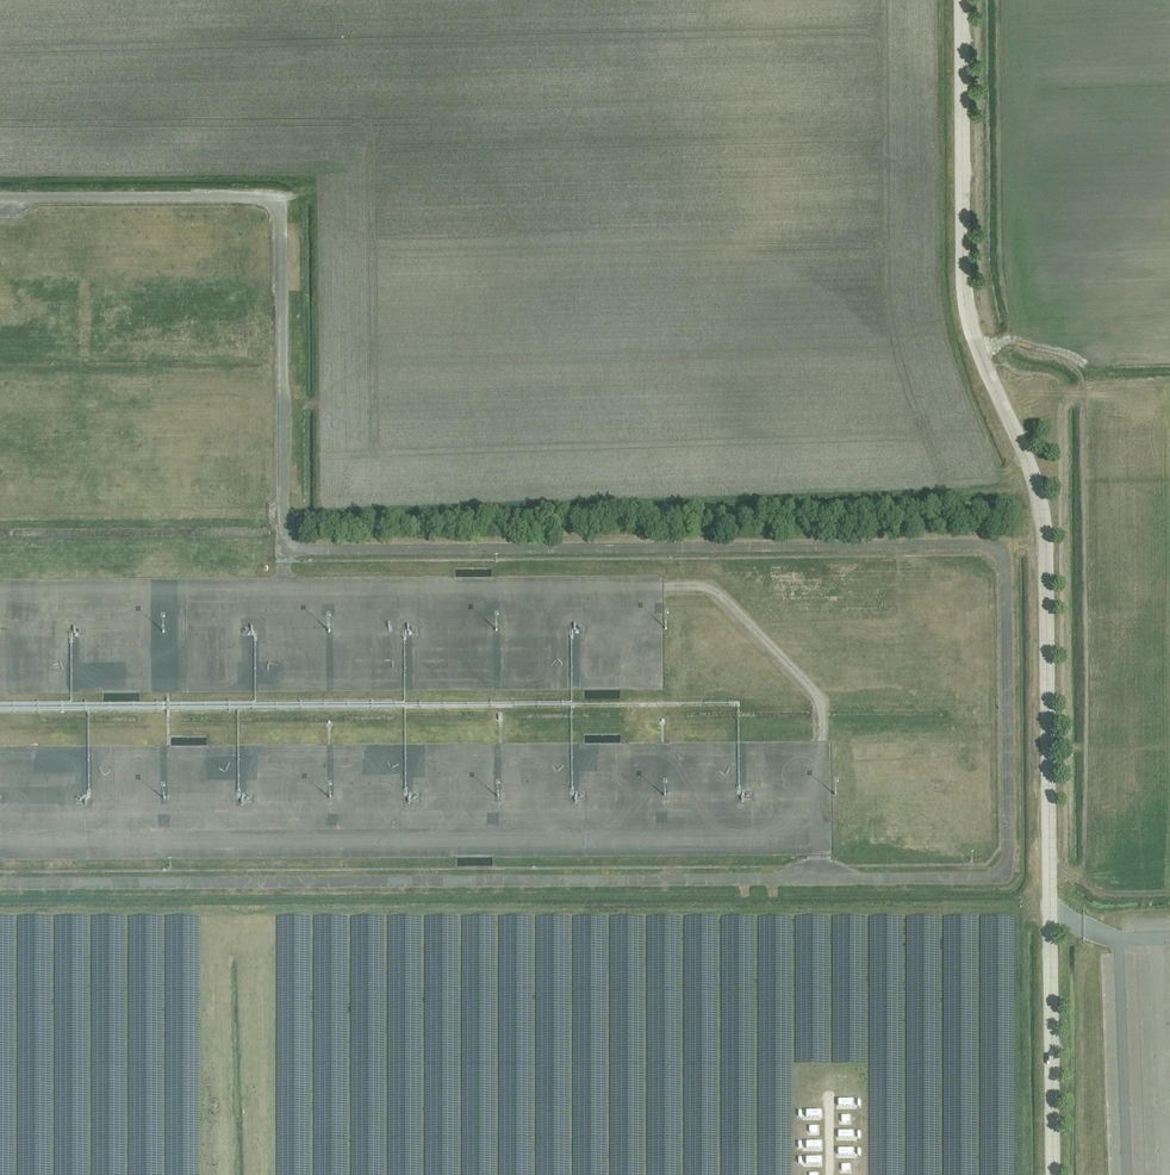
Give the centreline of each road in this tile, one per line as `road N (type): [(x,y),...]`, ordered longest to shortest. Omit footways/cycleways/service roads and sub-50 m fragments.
road 1 (unclassified): [(962,0),(963,298),(1041,508),(1051,1174)]

